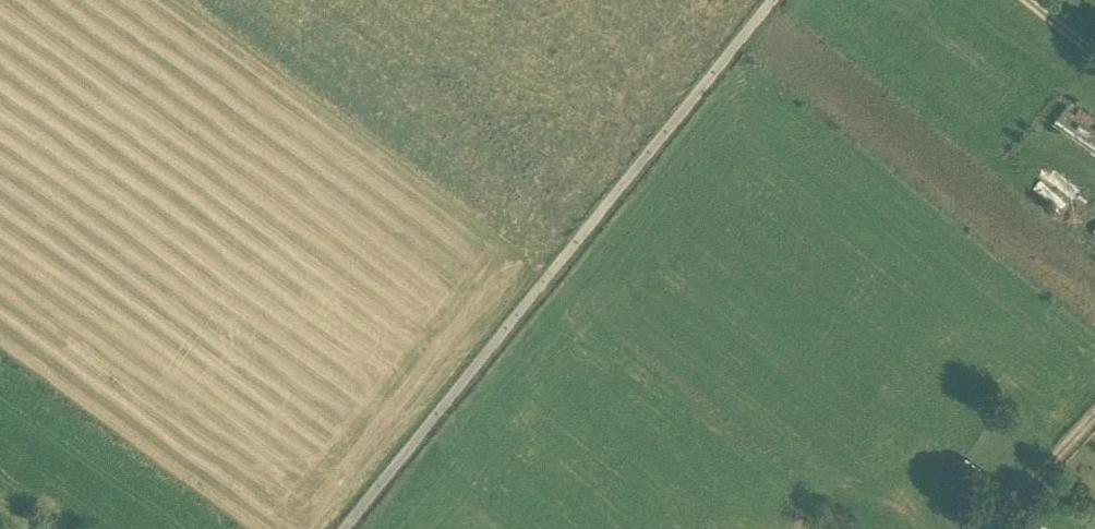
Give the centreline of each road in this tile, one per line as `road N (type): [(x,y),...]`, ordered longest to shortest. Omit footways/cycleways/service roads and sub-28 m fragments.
road 1 (track): [(345,528),(776,0)]
road 2 (track): [(1002,528),(1094,425)]

